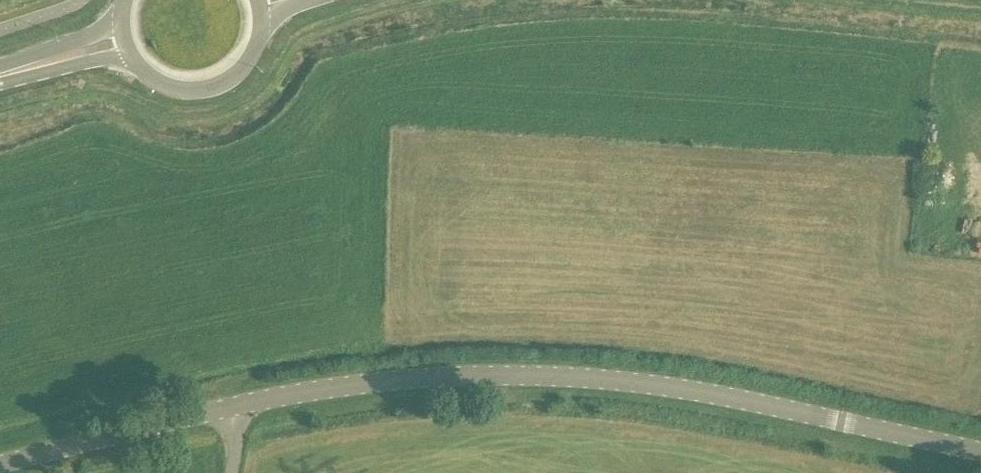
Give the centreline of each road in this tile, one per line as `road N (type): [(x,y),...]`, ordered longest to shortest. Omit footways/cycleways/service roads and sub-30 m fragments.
road 1 (unclassified): [(980,454),(666,388),(549,374),(439,373),(243,406)]
road 2 (unclassified): [(243,406),(0,466)]
road 3 (secondary): [(130,55),(159,84),(199,91),(237,75),(258,40),(261,20)]
road 4 (secondary): [(0,84),(130,55)]
road 5 (secondary): [(121,21),(0,66)]

